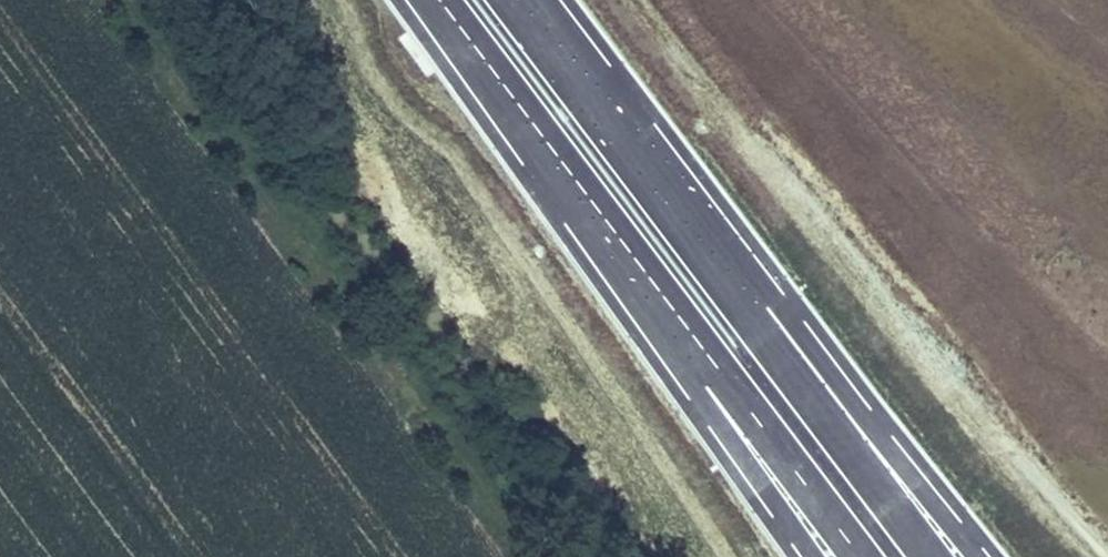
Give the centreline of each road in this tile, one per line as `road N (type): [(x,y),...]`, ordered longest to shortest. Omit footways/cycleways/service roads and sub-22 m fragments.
road 1 (track): [(536,556),(121,0)]
road 2 (motorway): [(980,556),(778,301),(645,168)]
road 3 (motorway): [(929,556),(645,168)]
road 4 (motorway): [(441,0),(680,316)]
road 5 (motorway): [(680,316),(861,556)]
road 6 (motorway): [(680,316),(703,394),(813,556)]
road 7 (motorway): [(645,168),(516,0)]

